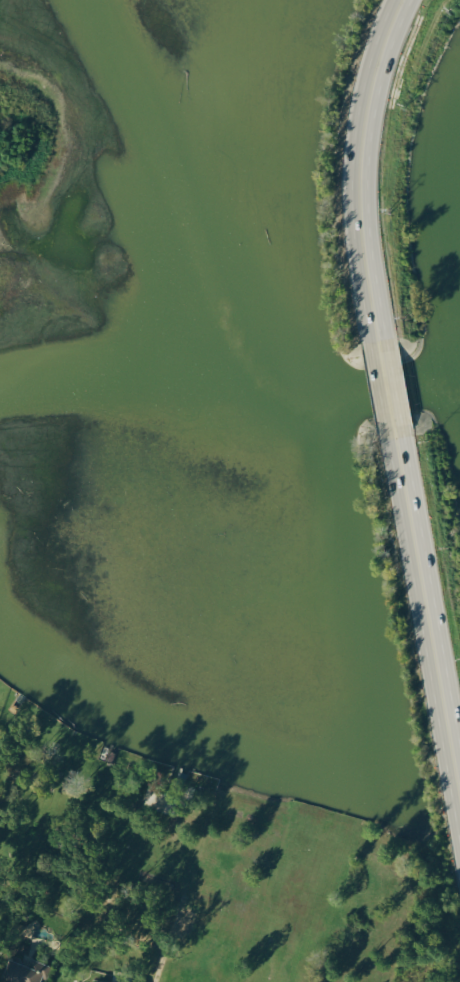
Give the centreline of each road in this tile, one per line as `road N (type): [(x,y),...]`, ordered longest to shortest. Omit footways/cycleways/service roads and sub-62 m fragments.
road 1 (tertiary): [(396,439),(459,809)]
road 2 (tertiary): [(376,340),(358,166),(369,87),(400,0)]

